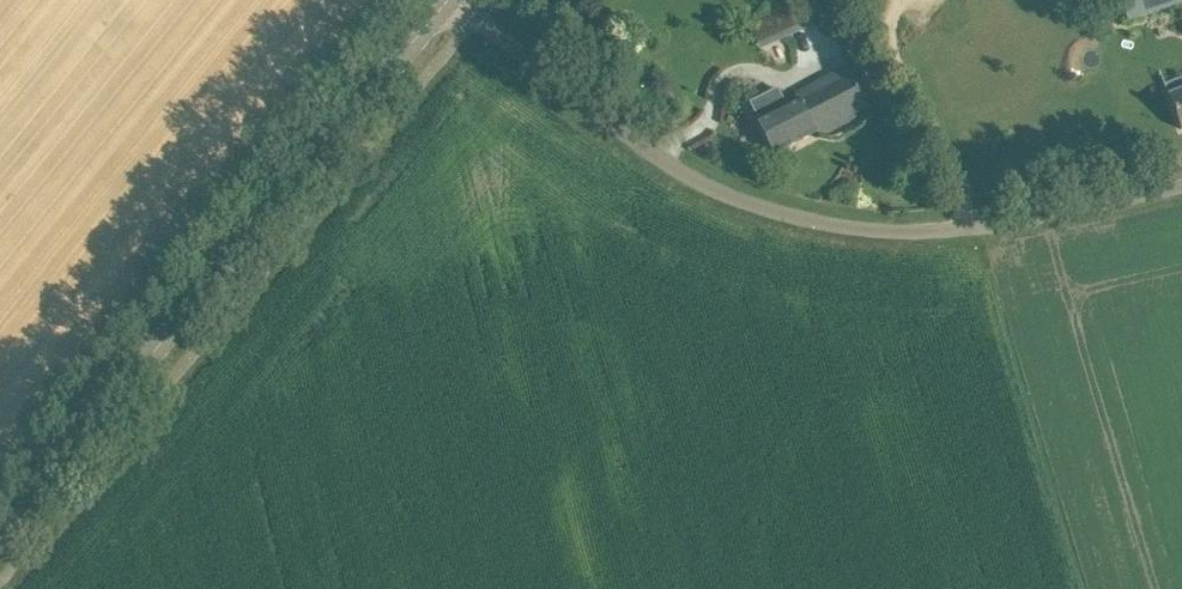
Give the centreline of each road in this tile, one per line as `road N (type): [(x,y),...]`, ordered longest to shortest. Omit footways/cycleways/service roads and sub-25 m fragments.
road 1 (unclassified): [(459,0),(648,149),(744,200),(807,221),(917,233),(1181,180)]
road 2 (tertiary): [(0,518),(442,0)]

